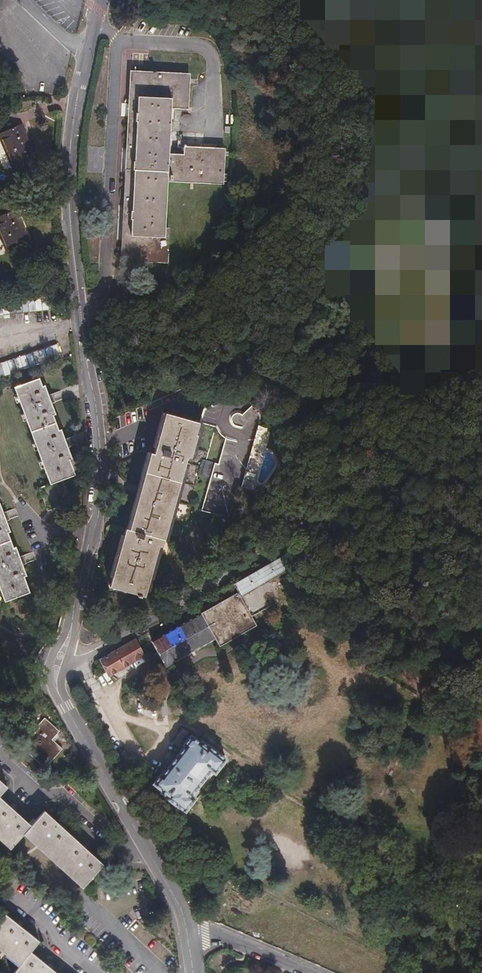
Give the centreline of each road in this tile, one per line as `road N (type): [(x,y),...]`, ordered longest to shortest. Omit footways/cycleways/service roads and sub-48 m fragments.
road 1 (tertiary): [(72,626),(95,466),(73,232),(76,140),(107,0)]
road 2 (unclassified): [(72,658),(417,468),(481,483)]
road 3 (track): [(183,819),(246,871),(389,951),(446,972)]
road 4 (track): [(481,931),(375,835),(237,754)]
road 5 (tertiary): [(187,937),(184,917),(66,707)]
road 6 (residential): [(312,972),(226,936),(187,937)]

